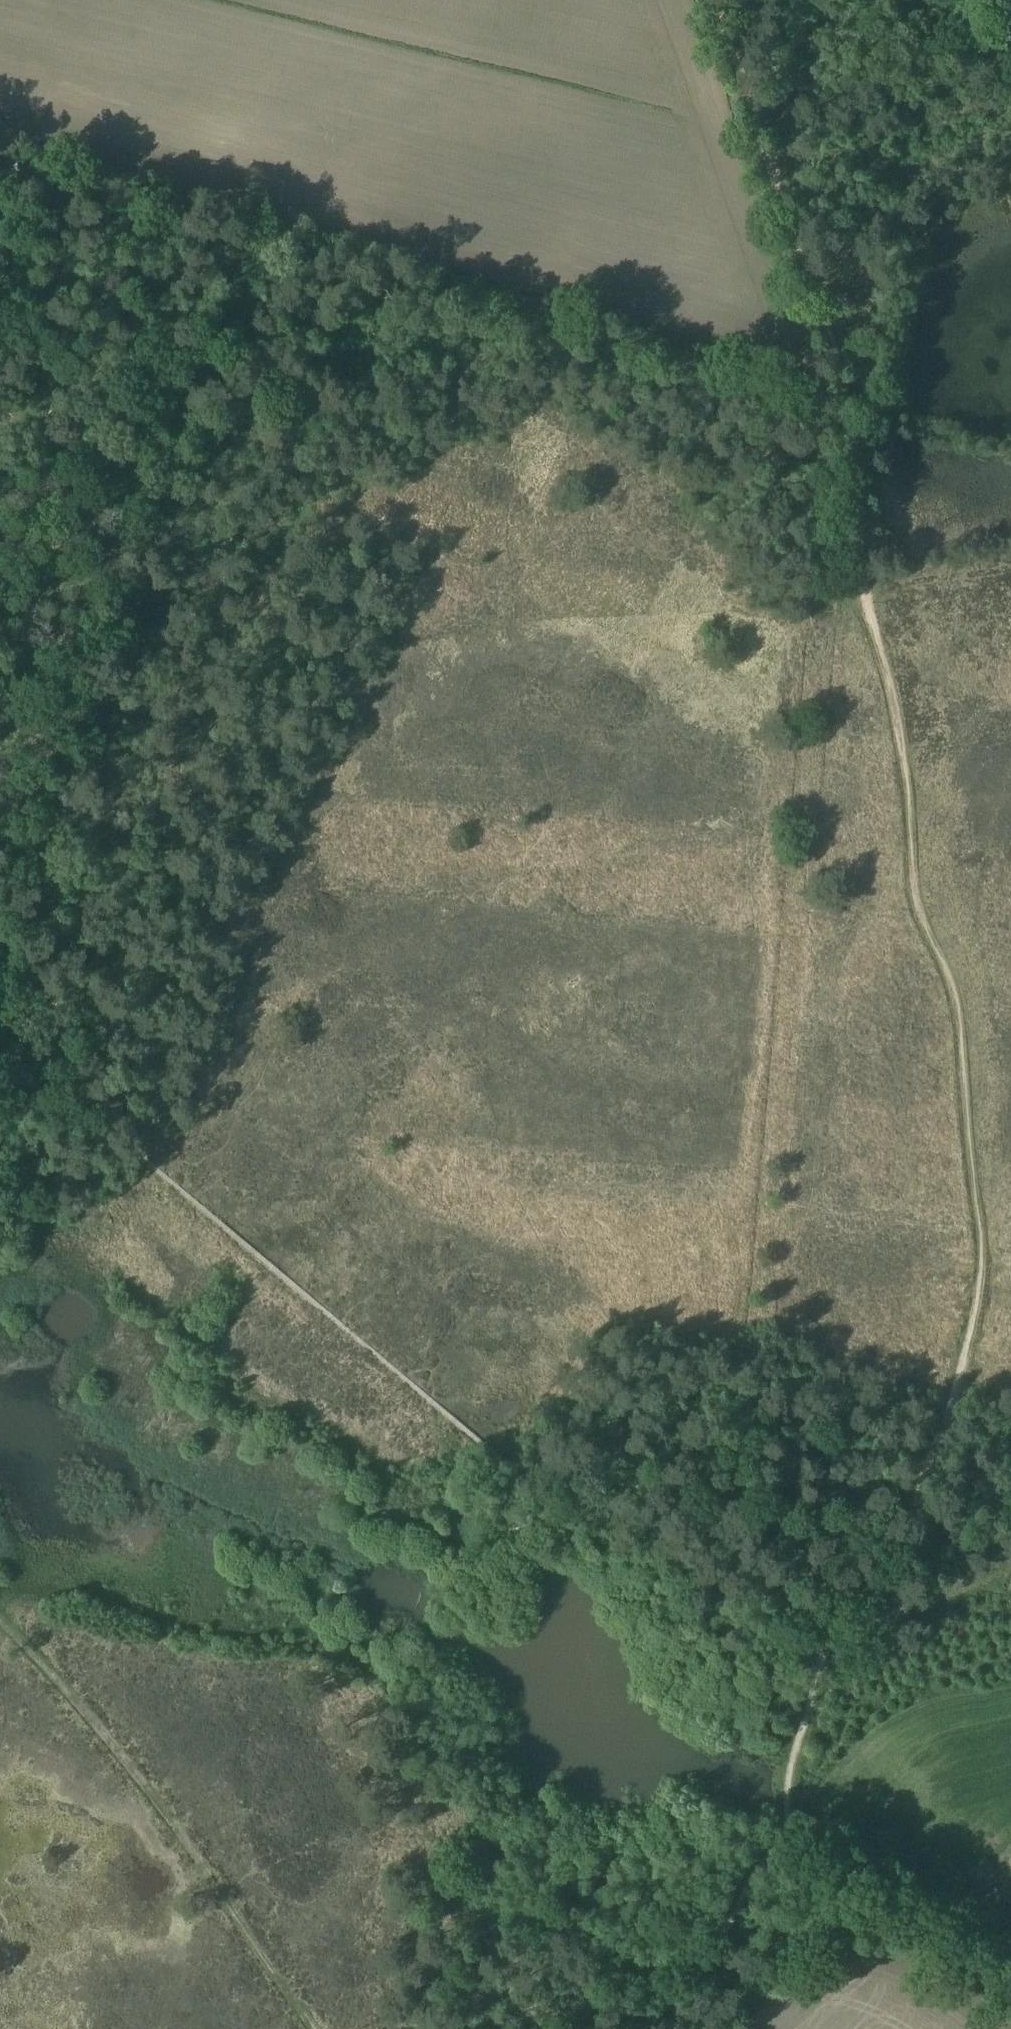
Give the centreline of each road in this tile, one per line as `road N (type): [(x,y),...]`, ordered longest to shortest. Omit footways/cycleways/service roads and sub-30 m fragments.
road 1 (track): [(844,1630),(896,1540),(981,1277),(978,1159),(963,1004),(919,909),(902,756),(844,486),(843,396),(707,0)]
road 2 (track): [(637,2028),(788,1863),(844,1630)]

